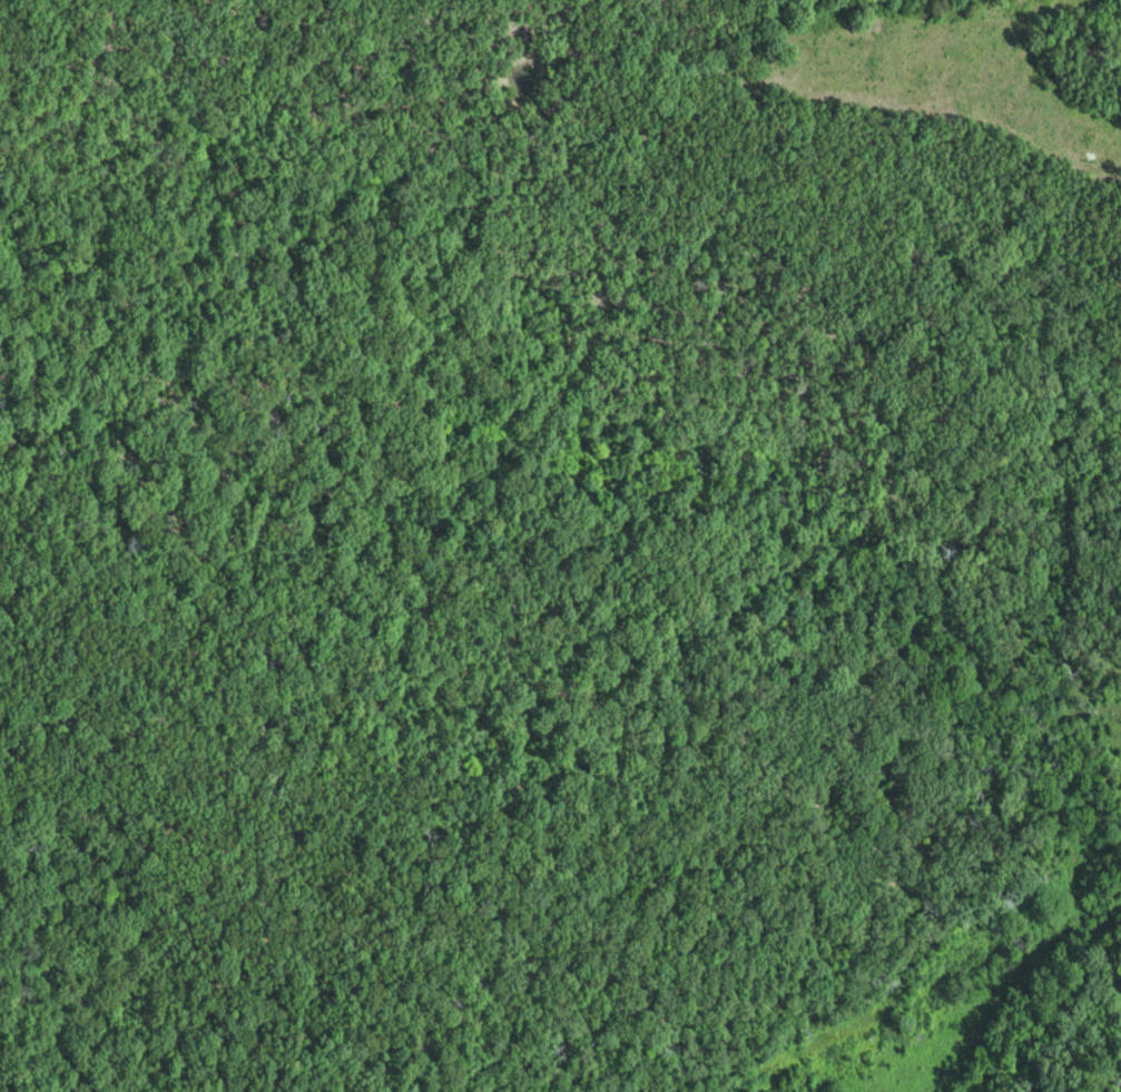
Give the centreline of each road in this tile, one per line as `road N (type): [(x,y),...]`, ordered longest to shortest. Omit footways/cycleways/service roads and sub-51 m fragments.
road 1 (residential): [(600,0),(630,40),(728,90),(843,107),(999,109),(1120,248)]
road 2 (residential): [(1109,0),(1035,87),(999,109)]

